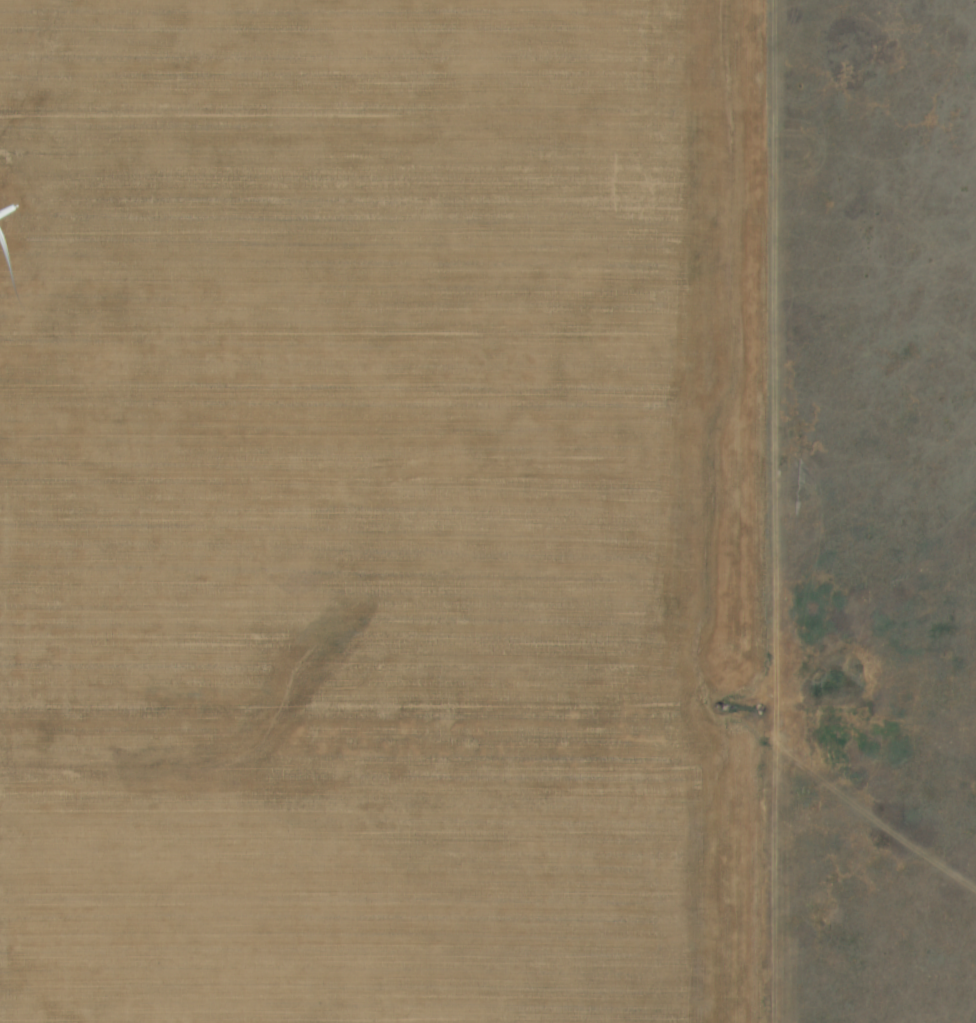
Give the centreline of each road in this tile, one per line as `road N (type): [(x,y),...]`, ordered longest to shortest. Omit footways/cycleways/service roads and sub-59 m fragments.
road 1 (track): [(975,825),(810,739),(845,712),(975,709)]

